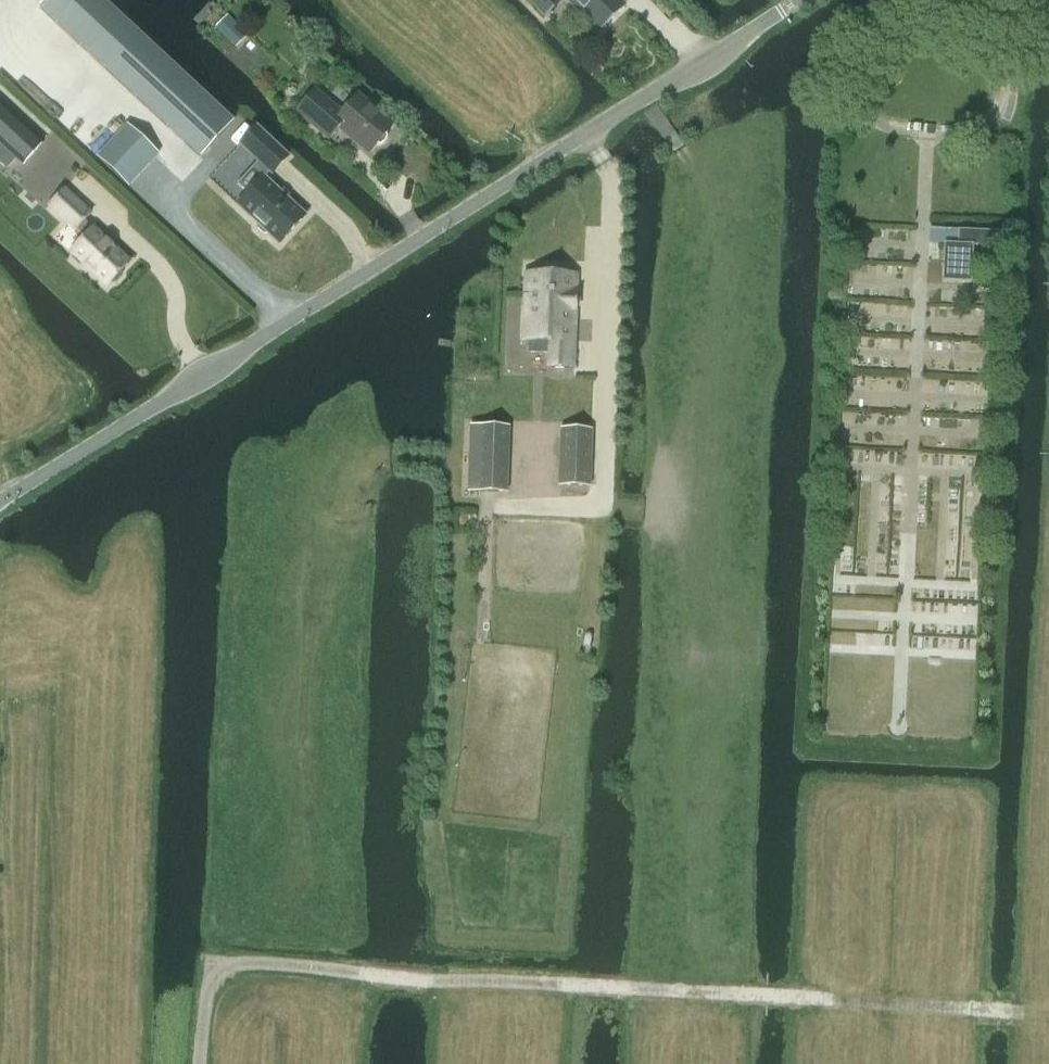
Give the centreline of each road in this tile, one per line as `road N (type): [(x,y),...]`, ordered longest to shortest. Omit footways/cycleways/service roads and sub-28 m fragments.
road 1 (tertiary): [(0,503),(802,0)]
road 2 (track): [(666,991),(705,239),(677,148),(646,99)]
road 3 (track): [(1020,1008),(420,982),(240,965),(204,991),(201,1063)]
road 4 (track): [(35,1063),(35,664),(24,587),(0,538)]

